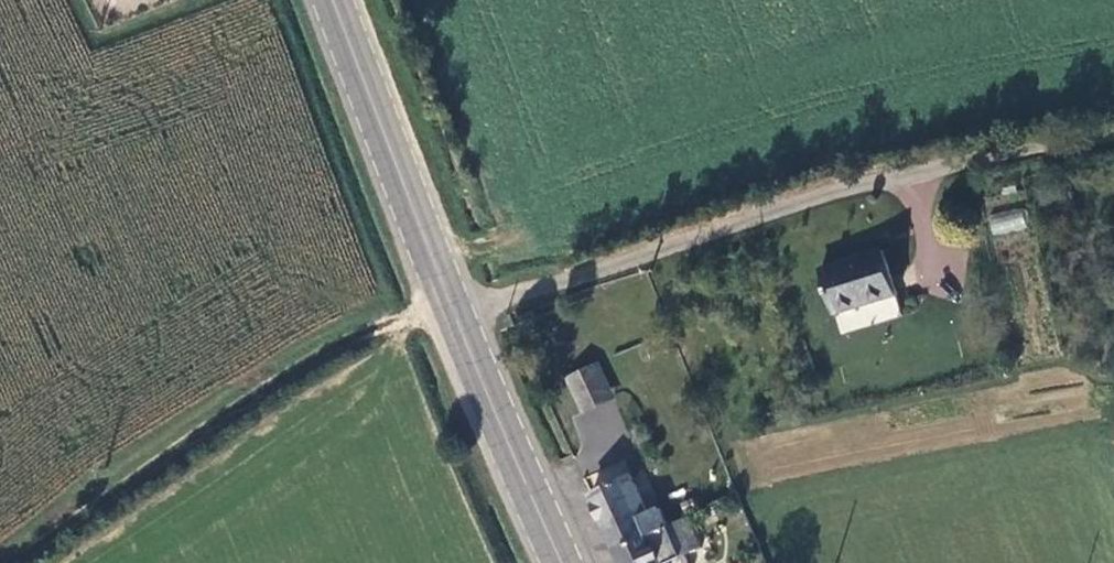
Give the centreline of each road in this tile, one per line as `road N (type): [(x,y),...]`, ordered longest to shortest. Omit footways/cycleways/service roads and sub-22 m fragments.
road 1 (track): [(1113,132),(953,160),(451,311)]
road 2 (secondary): [(334,0),(451,311),(565,562)]
road 3 (track): [(10,562),(328,350),(451,311)]

